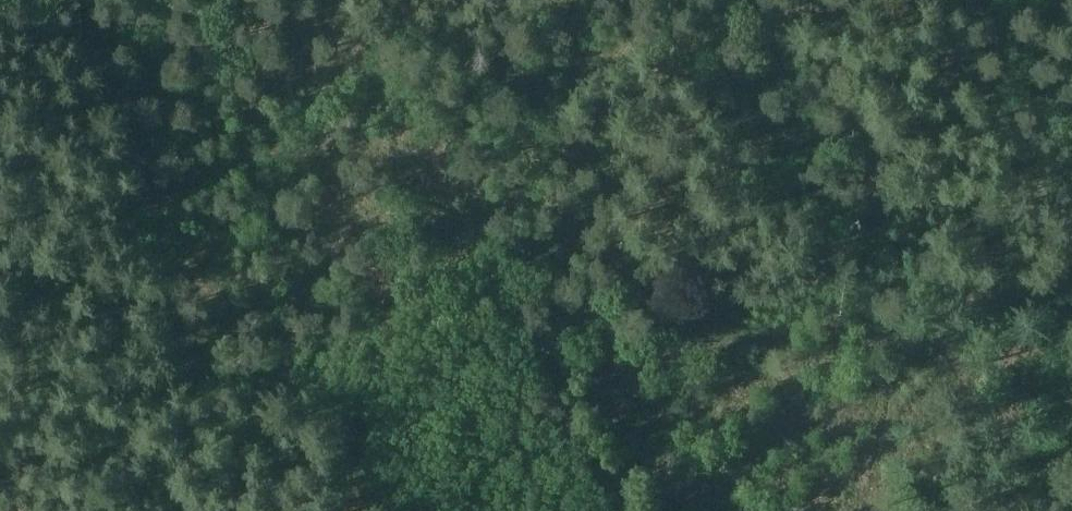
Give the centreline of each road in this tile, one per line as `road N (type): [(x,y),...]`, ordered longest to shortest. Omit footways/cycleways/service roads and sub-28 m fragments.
road 1 (track): [(333,0),(631,510)]
road 2 (track): [(808,0),(813,33),(415,138)]
road 3 (track): [(505,293),(182,510)]

